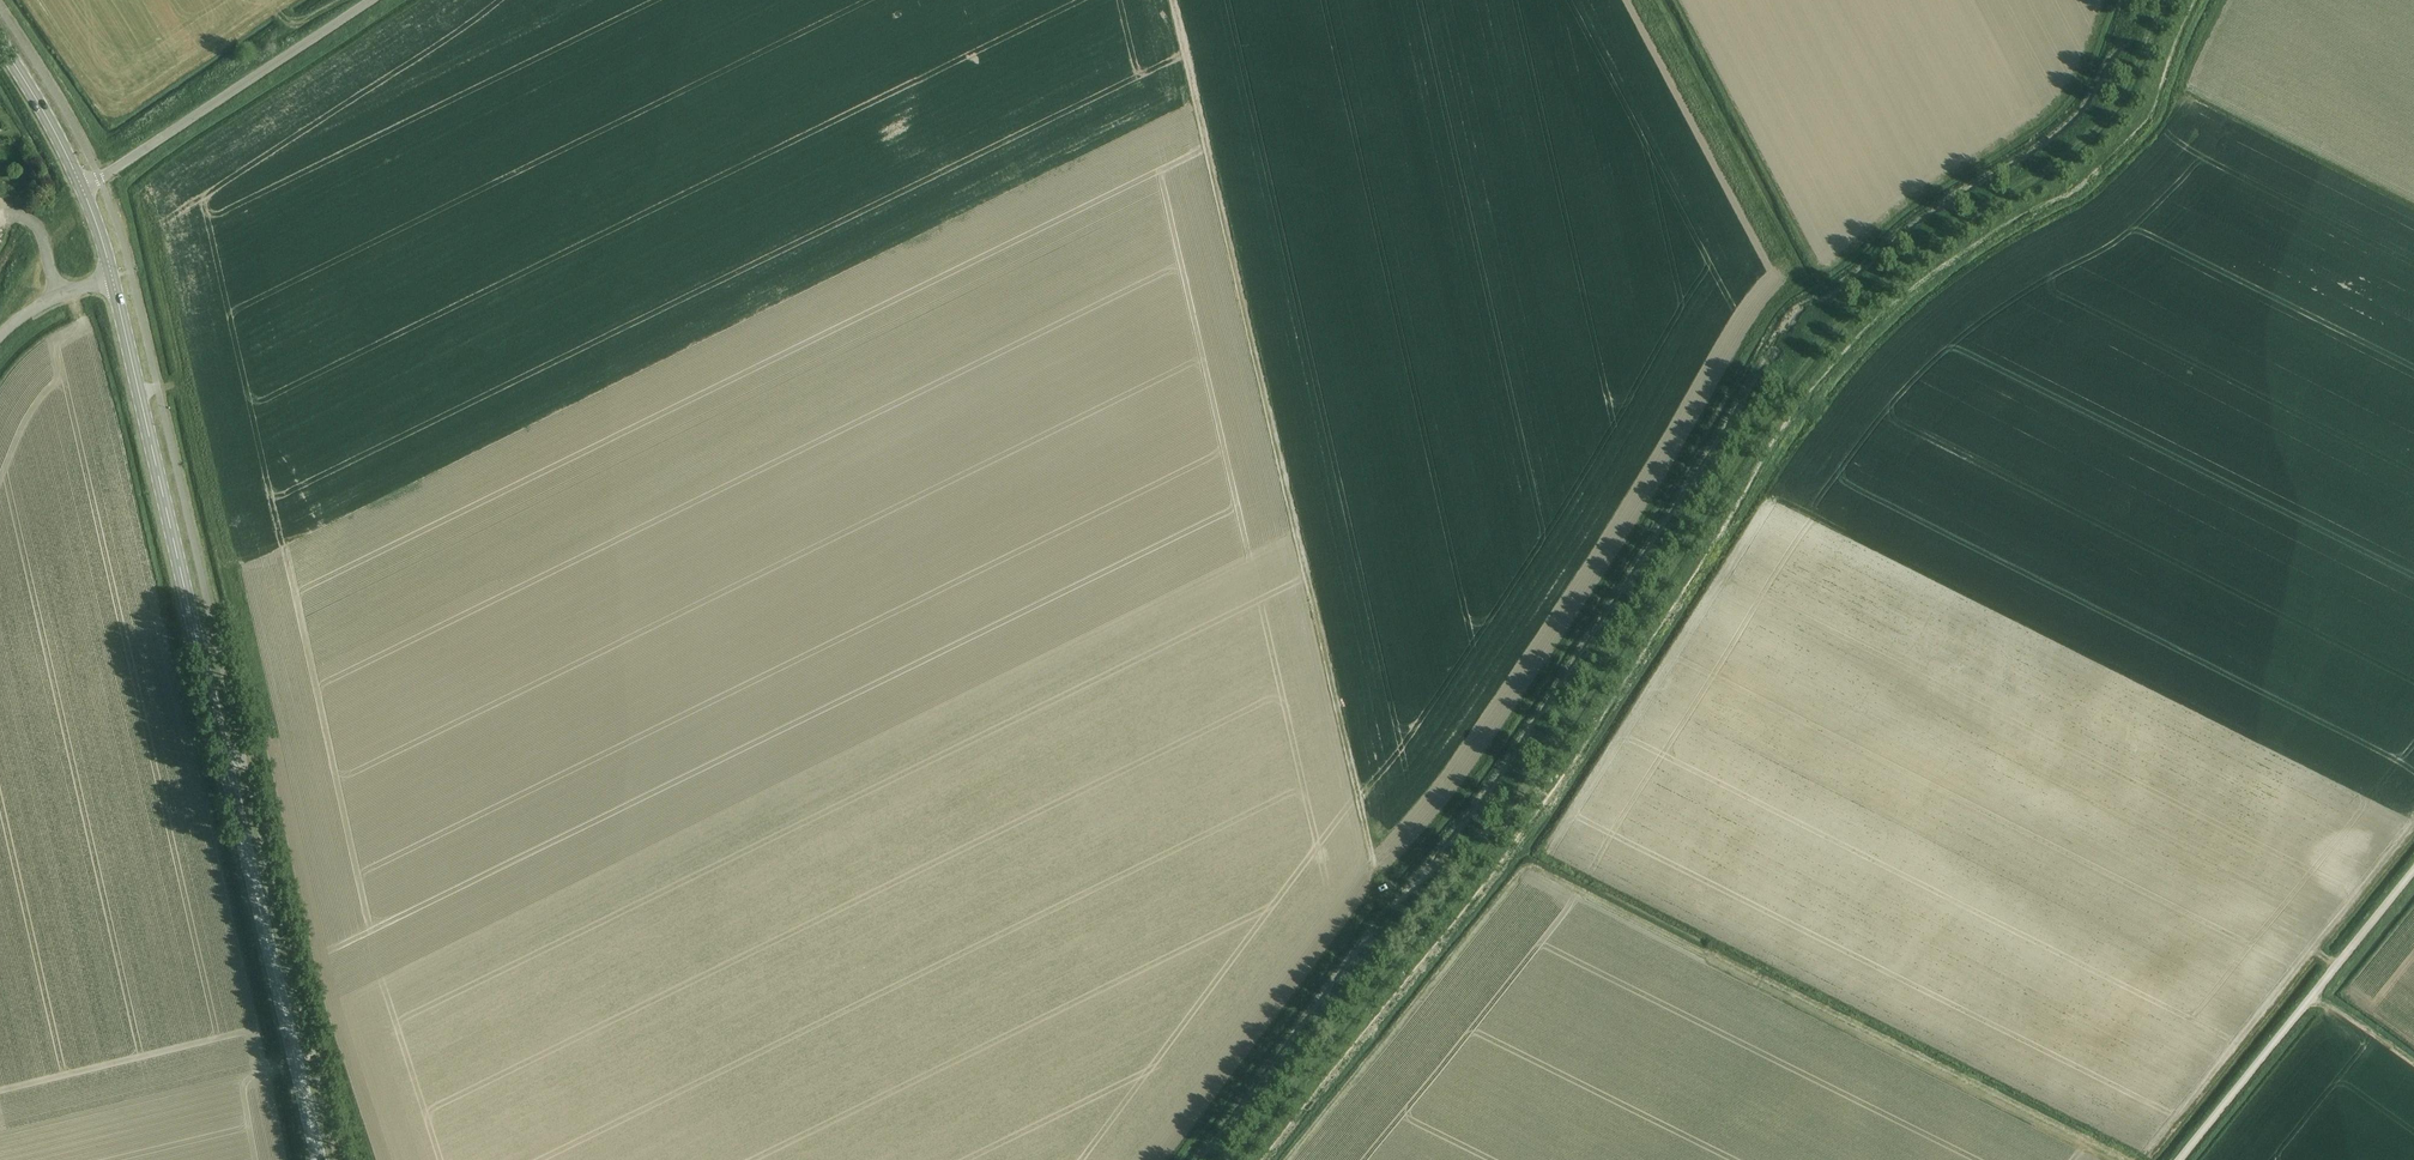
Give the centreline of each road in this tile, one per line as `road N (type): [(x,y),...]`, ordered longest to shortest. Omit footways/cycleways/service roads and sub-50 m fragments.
road 1 (secondary): [(319,1159),(112,277)]
road 2 (unclassified): [(2179,1159),(2413,871)]
road 3 (unclassified): [(82,188),(373,0)]
road 4 (secondary): [(82,188),(0,44)]
road 5 (unclassified): [(0,335),(62,293),(112,277)]

